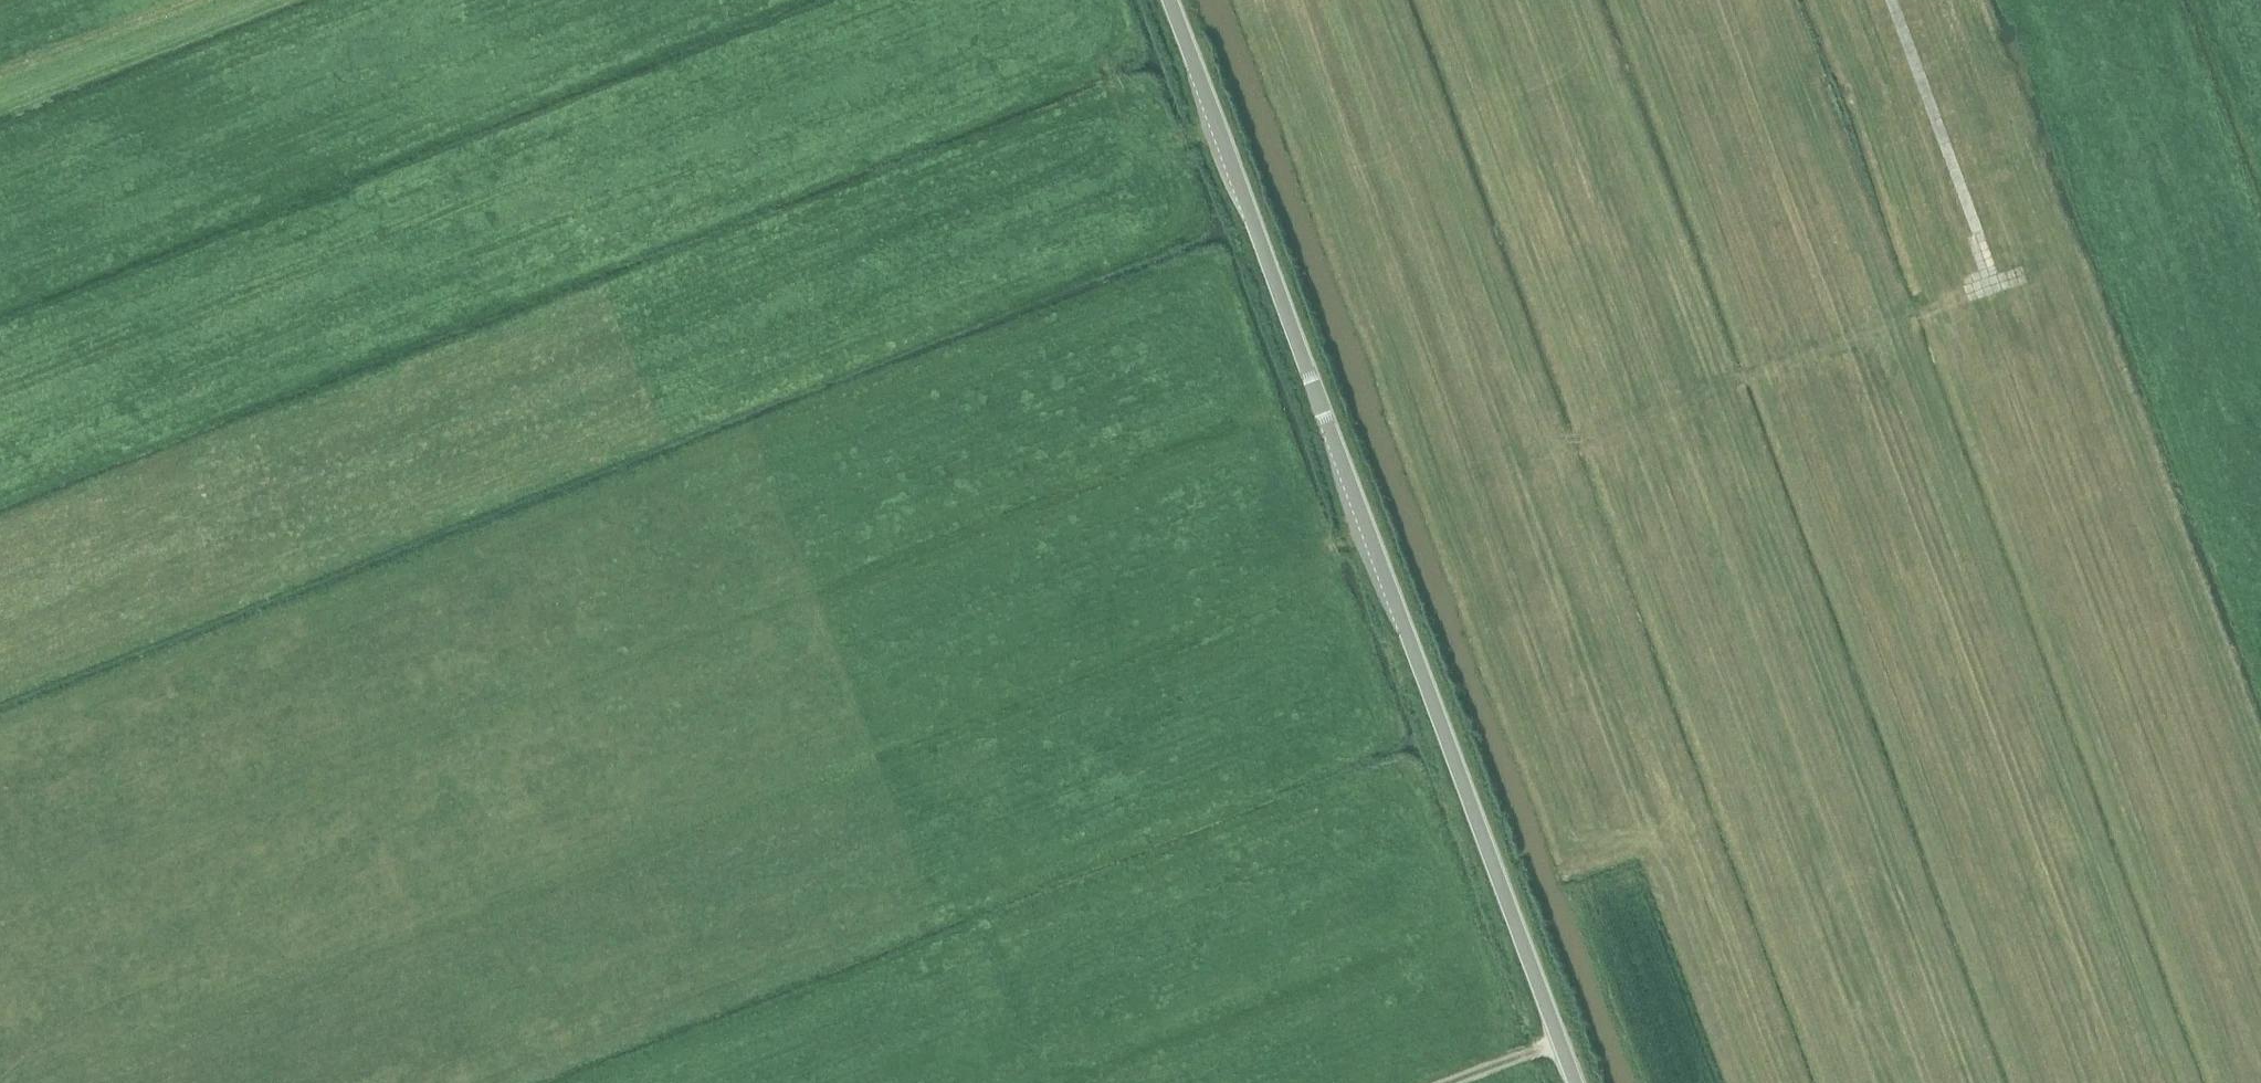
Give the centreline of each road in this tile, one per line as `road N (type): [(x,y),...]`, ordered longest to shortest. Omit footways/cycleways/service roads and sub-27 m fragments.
road 1 (residential): [(1578,1082),(1169,0)]
road 2 (track): [(1998,289),(1892,0)]

